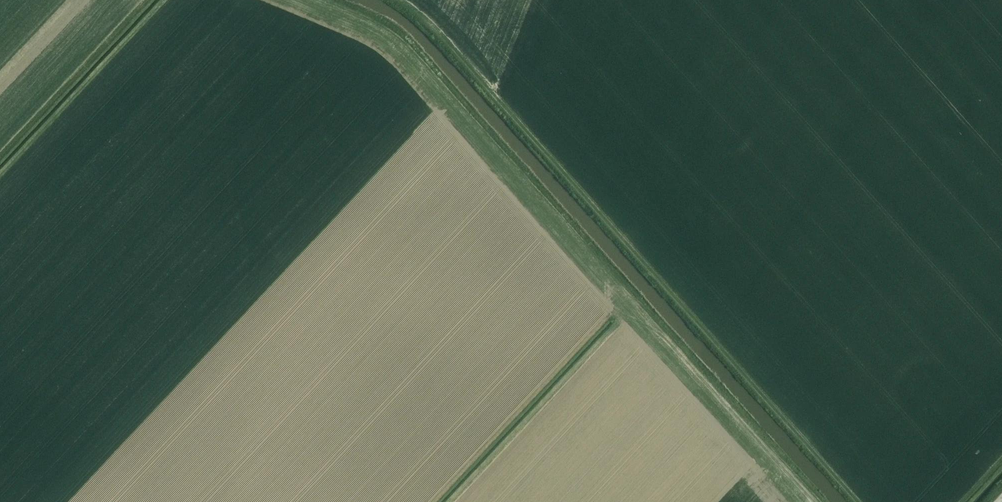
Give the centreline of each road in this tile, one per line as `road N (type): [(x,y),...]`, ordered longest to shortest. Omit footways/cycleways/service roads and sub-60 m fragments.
road 1 (track): [(312,0),(402,47),(818,501)]
road 2 (track): [(865,501),(405,0)]

